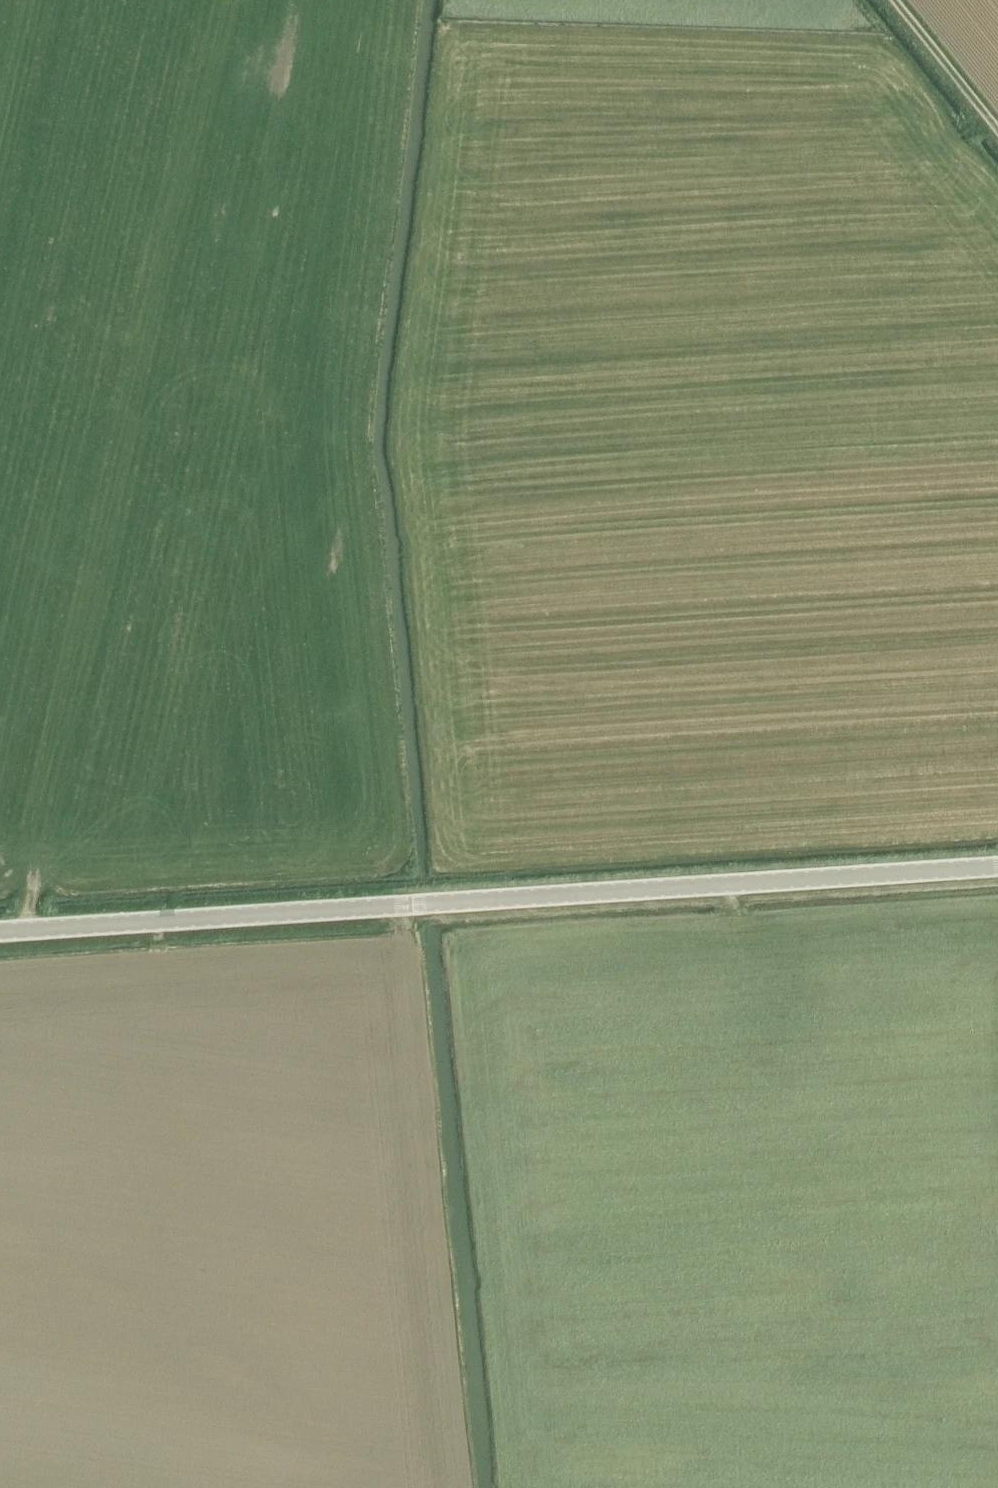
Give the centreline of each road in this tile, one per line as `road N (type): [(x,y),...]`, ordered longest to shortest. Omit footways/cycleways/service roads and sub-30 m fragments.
road 1 (unclassified): [(0,933),(997,869)]
road 2 (track): [(997,132),(893,0)]

